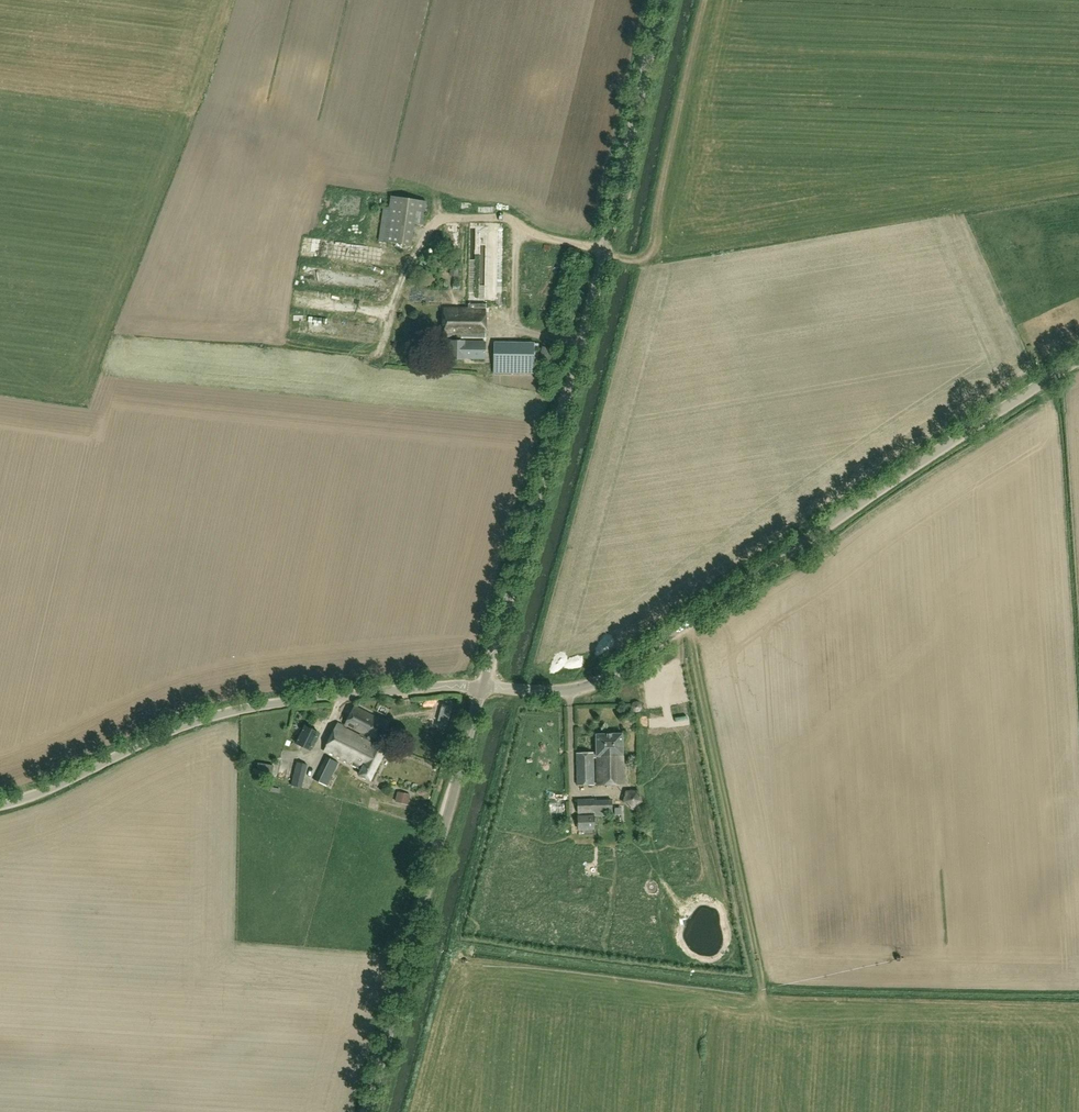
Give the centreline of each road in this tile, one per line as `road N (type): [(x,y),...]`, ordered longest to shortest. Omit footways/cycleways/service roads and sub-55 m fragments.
road 1 (tertiary): [(483,687),(567,406),(669,0)]
road 2 (unclassified): [(483,687),(569,691),(615,674),(1078,360)]
road 3 (unclassified): [(0,805),(226,713),(483,687)]
road 4 (tertiary): [(367,1111),(483,687)]

